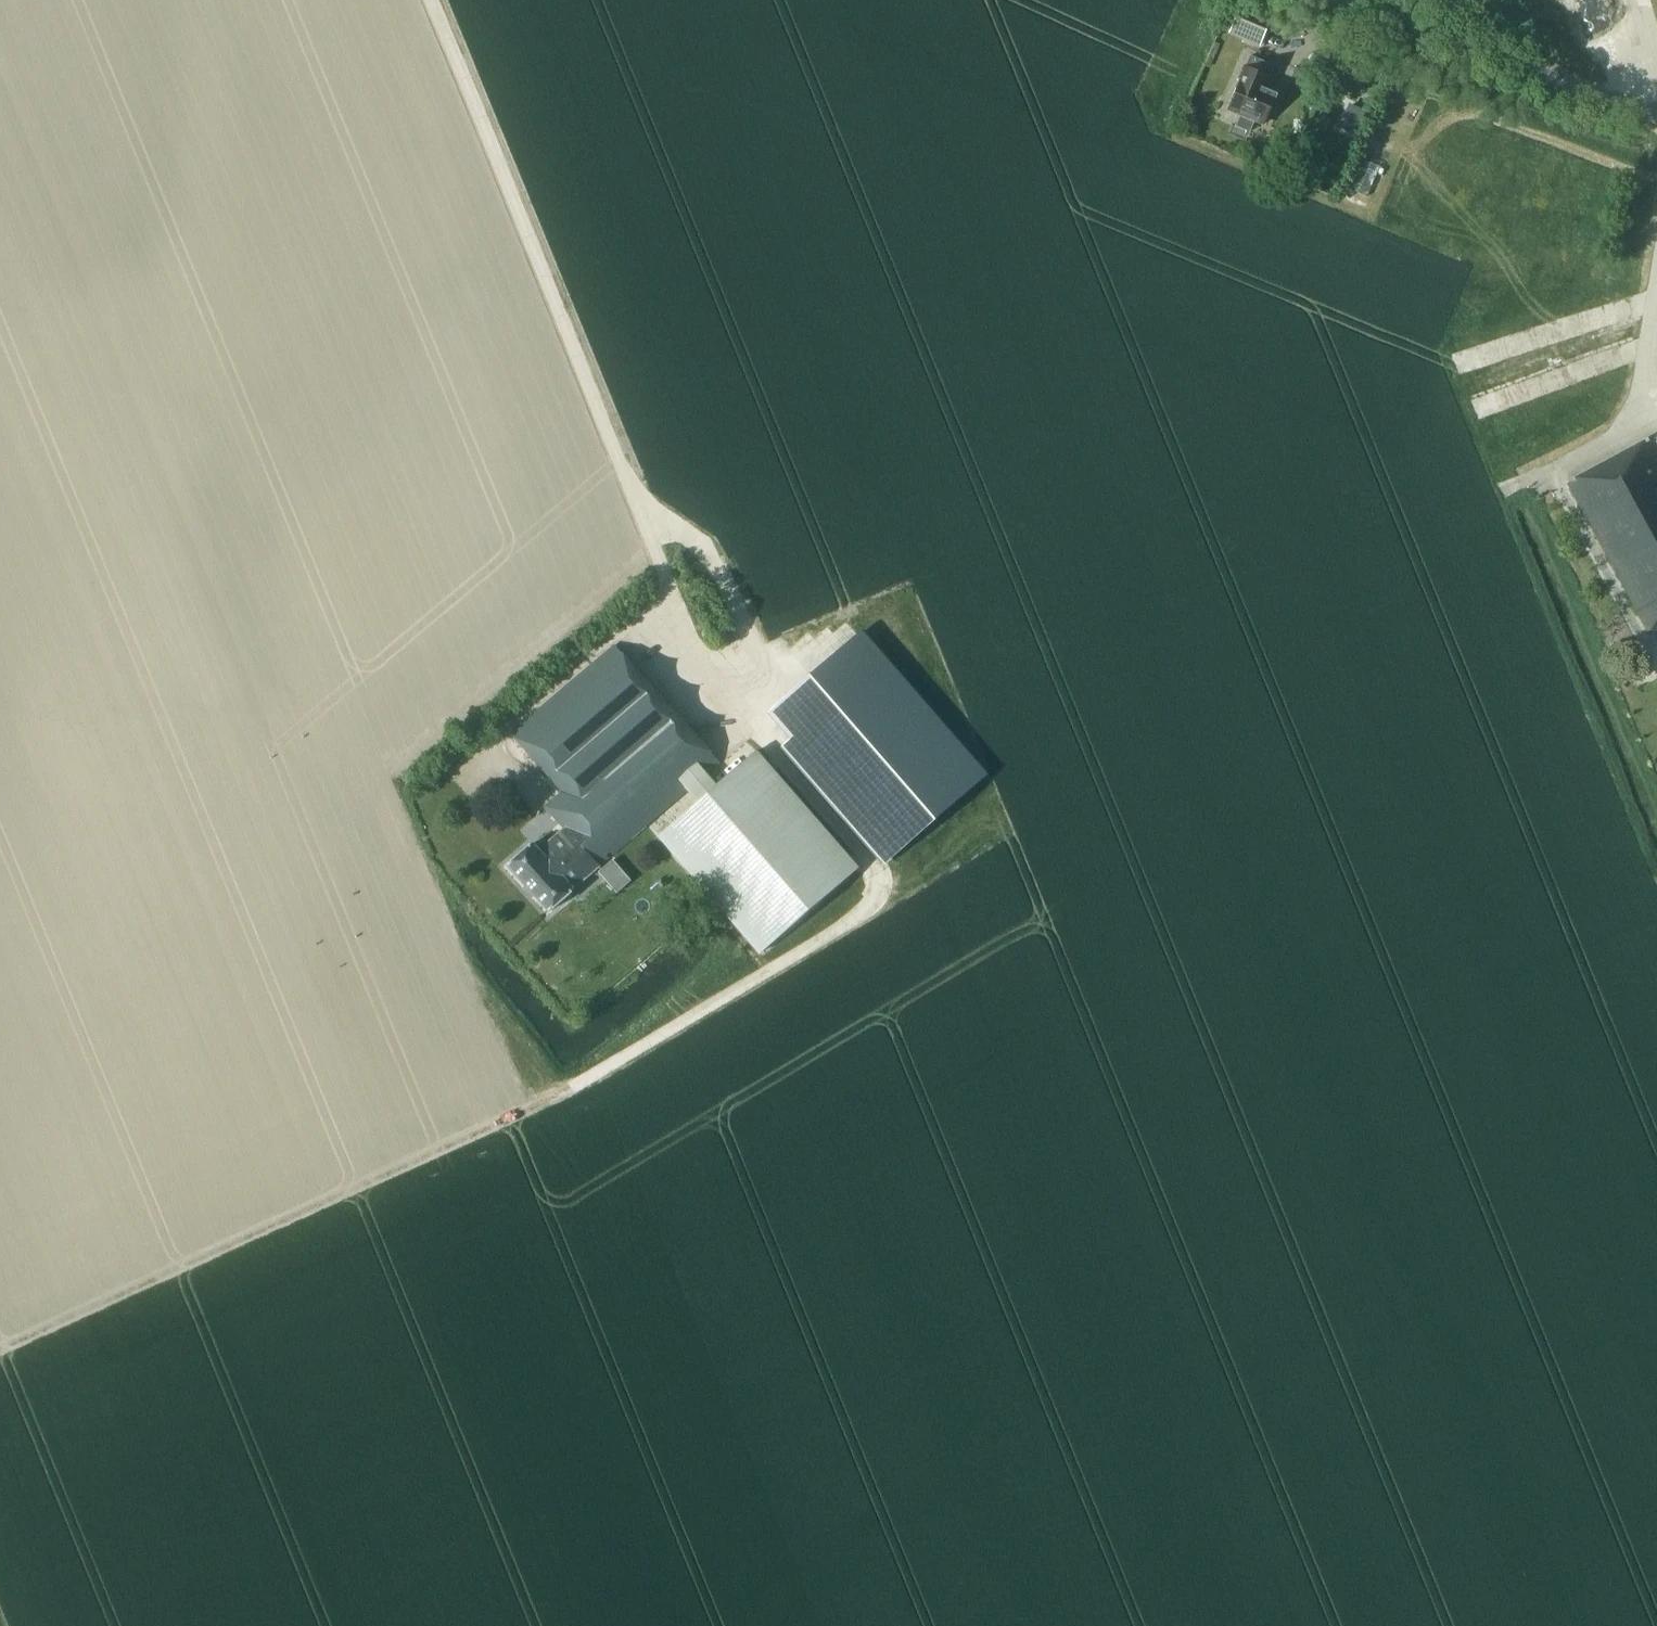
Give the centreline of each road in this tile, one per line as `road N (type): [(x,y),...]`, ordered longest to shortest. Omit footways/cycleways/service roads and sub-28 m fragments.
road 1 (tertiary): [(1656,111),(1580,90),(1366,0)]

